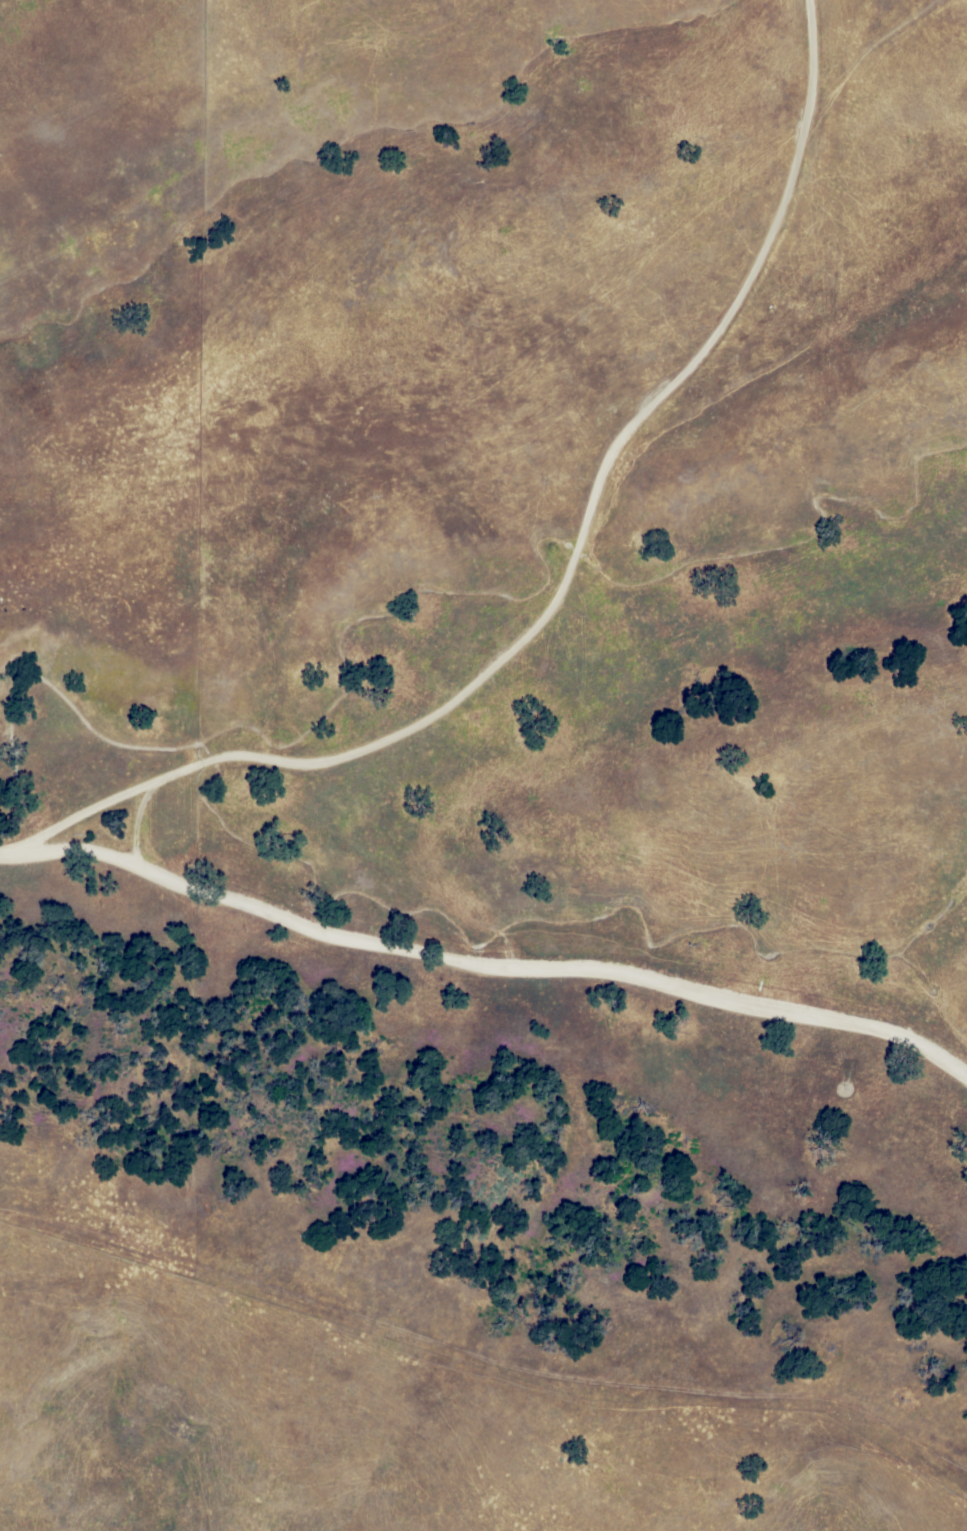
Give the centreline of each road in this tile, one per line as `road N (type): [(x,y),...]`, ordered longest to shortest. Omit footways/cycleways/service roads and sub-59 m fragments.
road 1 (residential): [(966,1077),(922,1044),(864,1023),(758,1007),(638,973),(458,961),(291,926),(236,895),(81,844),(0,857)]

